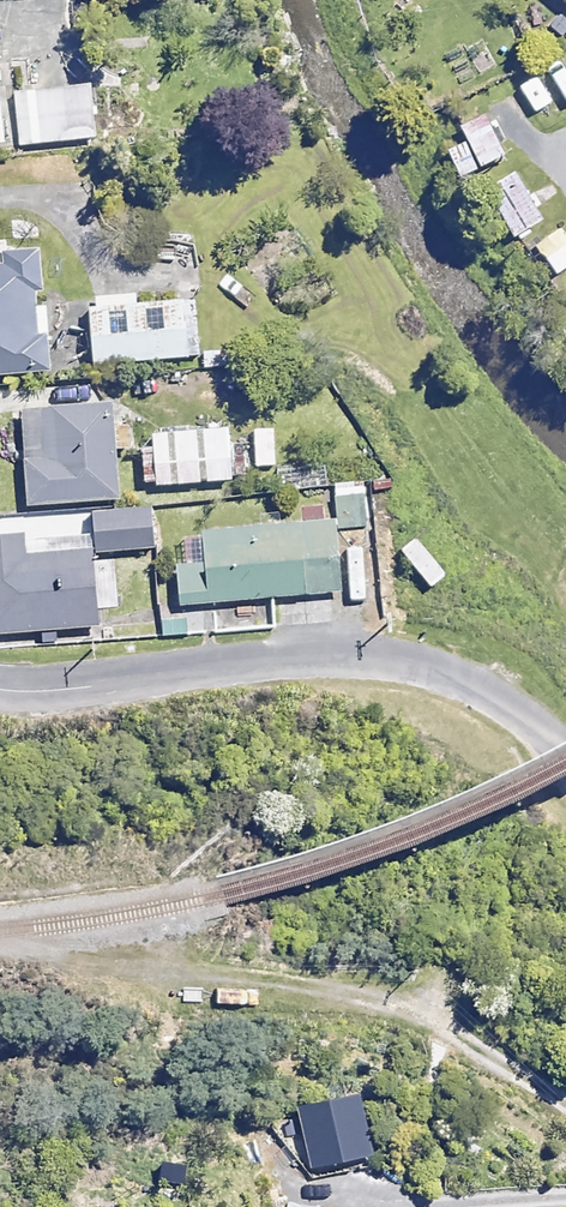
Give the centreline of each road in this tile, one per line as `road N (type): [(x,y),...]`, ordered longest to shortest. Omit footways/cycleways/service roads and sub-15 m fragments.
road 1 (track): [(565,1103),(414,1014),(174,982),(0,939)]
road 2 (residential): [(565,756),(487,687),(419,668),(345,663),(0,692)]

